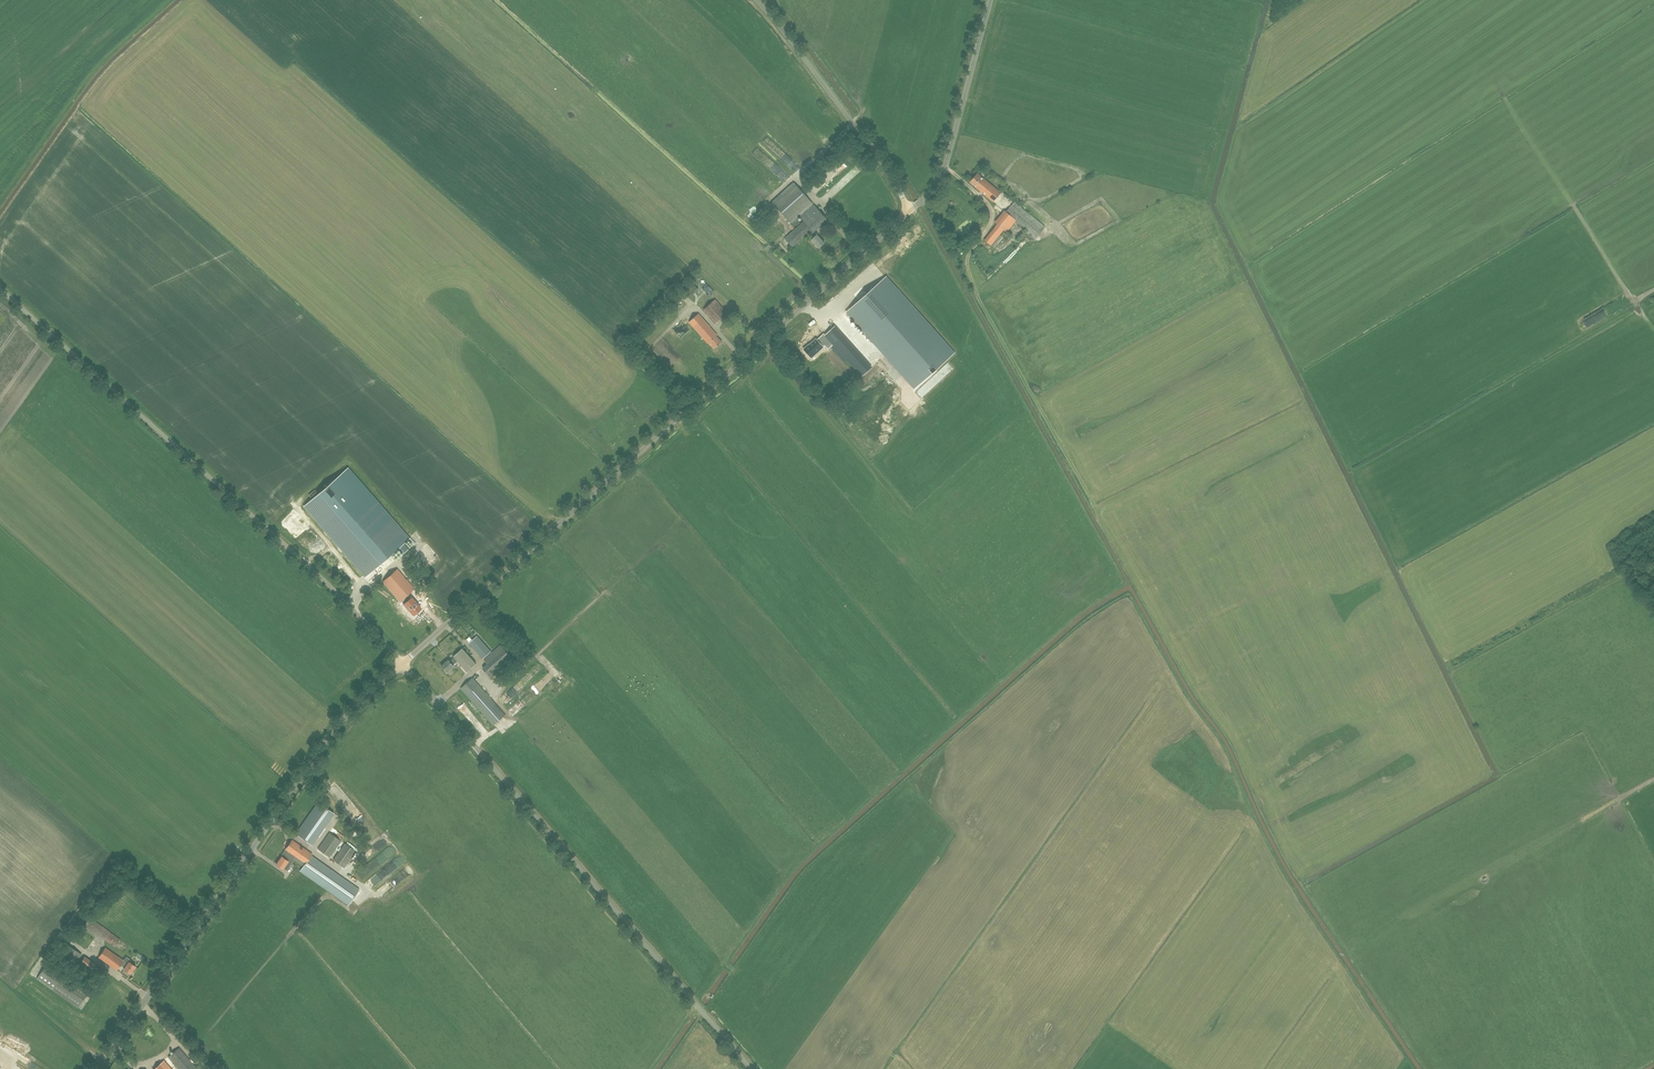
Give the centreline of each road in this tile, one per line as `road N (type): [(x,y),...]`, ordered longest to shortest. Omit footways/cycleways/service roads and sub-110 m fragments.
road 1 (unclassified): [(403,664),(910,211)]
road 2 (unclassified): [(403,664),(309,567),(0,289)]
road 3 (unclassified): [(751,1068),(403,664)]
road 4 (unclassified): [(96,1068),(300,775),(403,664)]
road 5 (unclassified): [(910,211),(756,0)]
road 6 (unclassified): [(910,211),(943,164),(990,0)]

